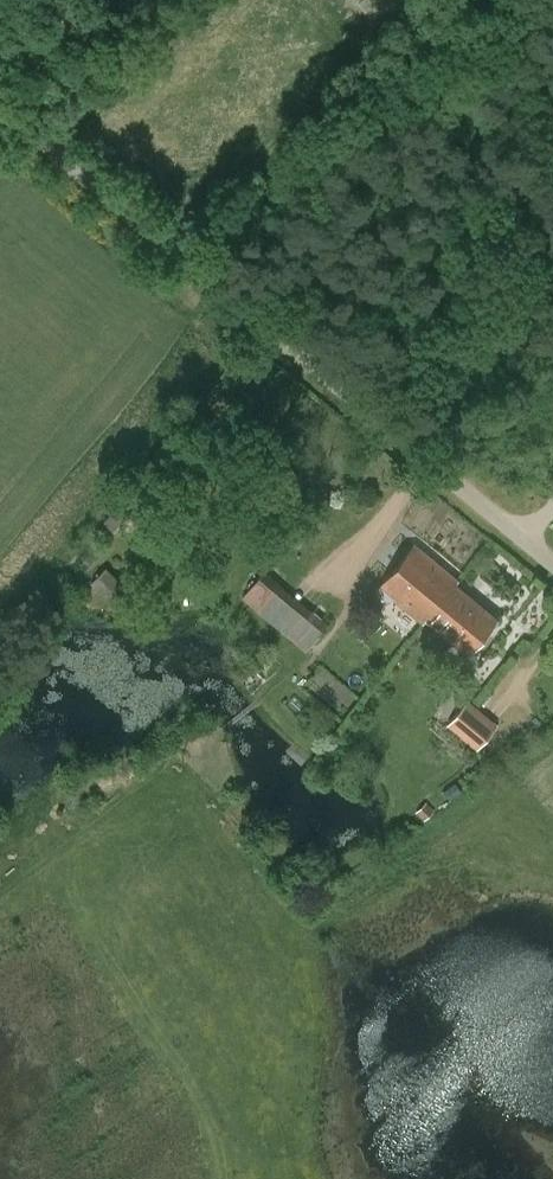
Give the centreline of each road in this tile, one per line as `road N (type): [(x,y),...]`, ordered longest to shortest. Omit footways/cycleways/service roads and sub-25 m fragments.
road 1 (unclassified): [(552,569),(0,107)]

